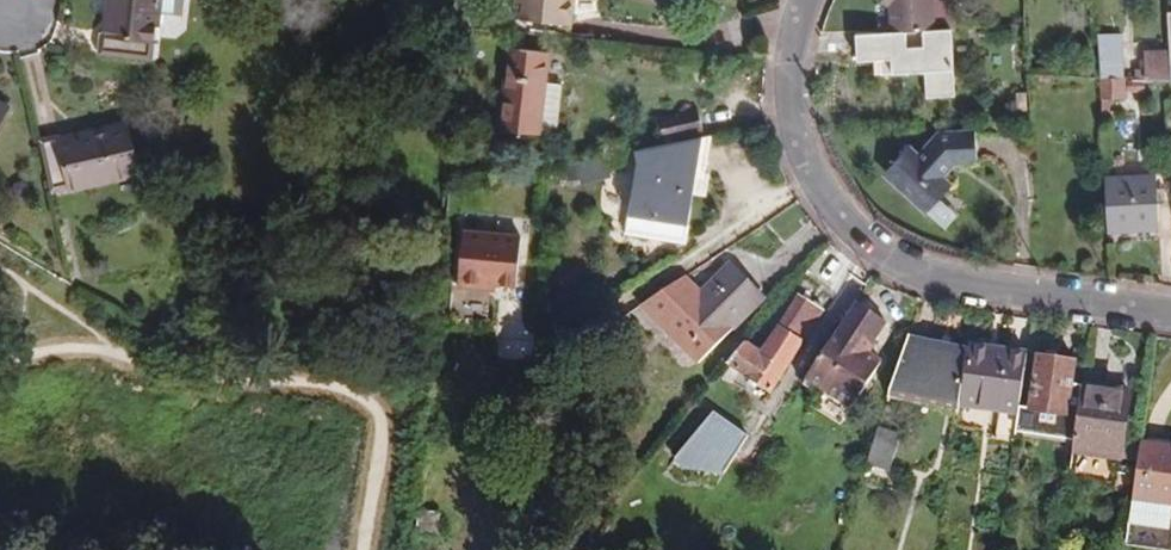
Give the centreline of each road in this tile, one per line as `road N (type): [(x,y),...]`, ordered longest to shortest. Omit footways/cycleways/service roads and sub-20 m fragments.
road 1 (residential): [(1170,316),(946,284),(884,250),(828,200),(802,135),(793,61),(808,0)]

